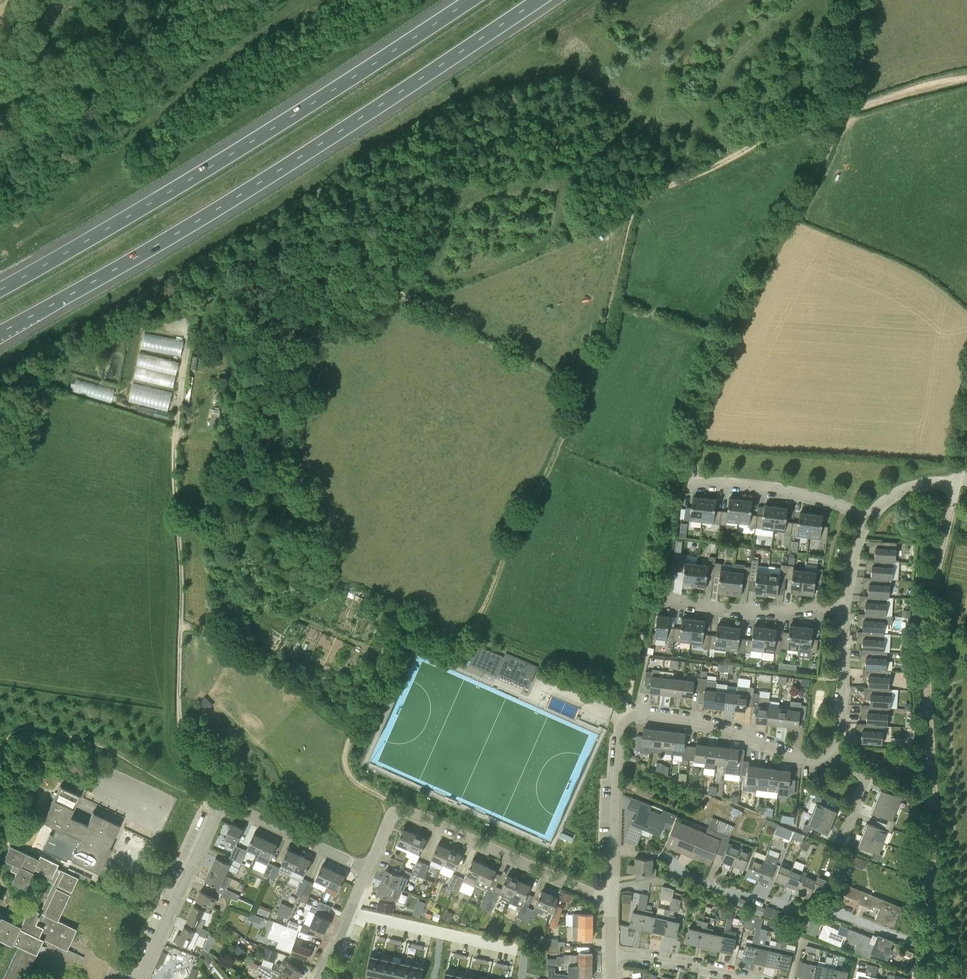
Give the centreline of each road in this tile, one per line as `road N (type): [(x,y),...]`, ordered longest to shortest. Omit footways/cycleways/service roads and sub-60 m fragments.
road 1 (motorway): [(0,332),(239,199),(546,0)]
road 2 (motorway): [(465,0),(0,287)]
road 3 (unclassified): [(930,943),(926,625),(958,483)]
road 4 (residential): [(368,869),(234,807),(221,808),(141,978)]
road 5 (residential): [(615,853),(622,728),(631,716),(696,722),(801,759),(828,748)]
road 6 (track): [(645,199),(779,136),(966,78)]
road 7 (residential): [(615,853),(666,857),(722,891),(811,915),(834,912),(930,943)]
road 8 (residential): [(610,901),(403,809),(390,814),(368,869)]
road 9 (track): [(395,810),(357,783),(344,759),(383,650),(405,617),(465,631)]
road 10 (residential): [(867,517),(792,491),(691,480)]
road 11 (residential): [(668,596),(757,610),(843,604)]
road 12 (residential): [(828,748),(842,692),(843,604)]
road 13 (residential): [(748,978),(610,952)]

